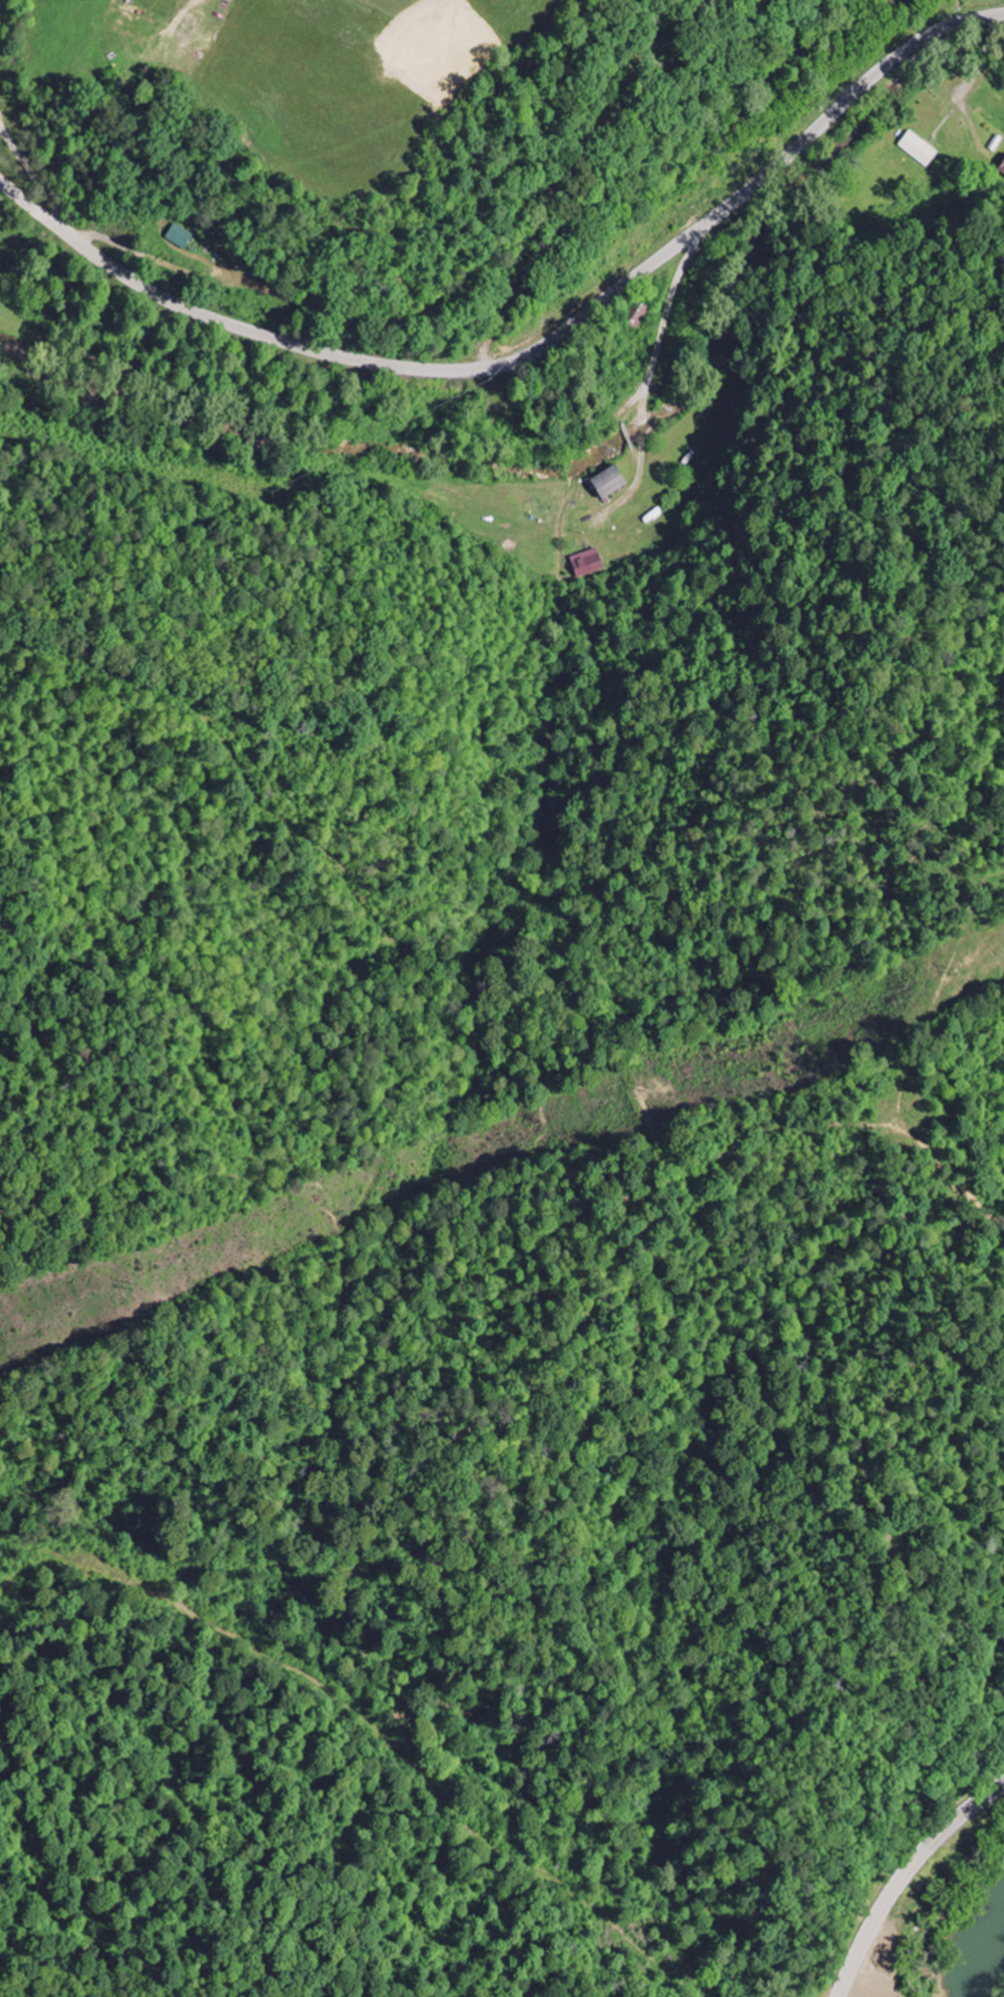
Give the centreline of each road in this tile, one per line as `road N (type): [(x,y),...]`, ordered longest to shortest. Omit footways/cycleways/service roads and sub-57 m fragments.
road 1 (tertiary): [(1003,13),(912,46),(539,347),(471,371),(345,358),(191,310),(115,268),(0,181)]
road 2 (secondary): [(840,1996),(900,1884),(957,1821),(1003,1785)]

